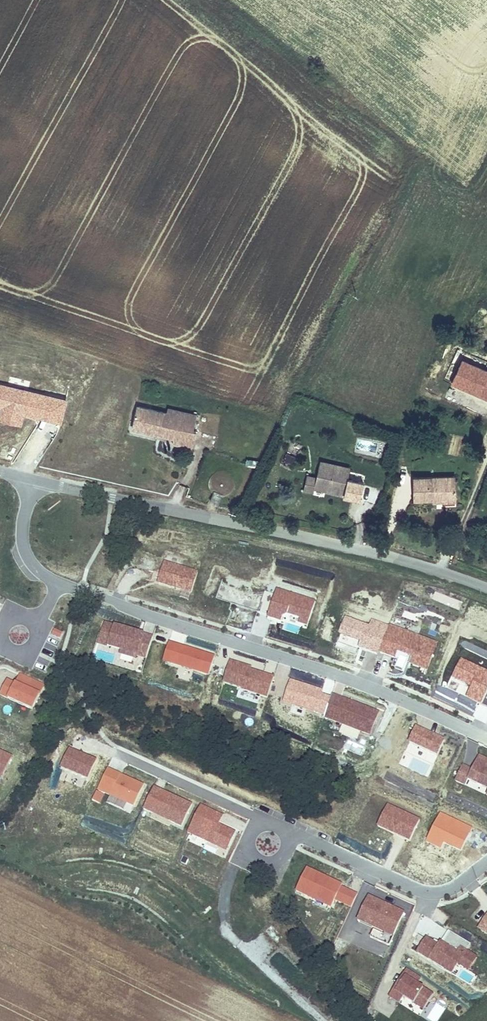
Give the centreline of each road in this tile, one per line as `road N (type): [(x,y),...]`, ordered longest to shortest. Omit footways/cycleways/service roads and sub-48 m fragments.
road 1 (tertiary): [(486,590),(35,480)]
road 2 (residential): [(64,581),(387,691),(486,738)]
road 3 (residential): [(486,870),(460,891),(431,894),(132,759)]
road 4 (residential): [(35,480),(26,548),(64,581)]

